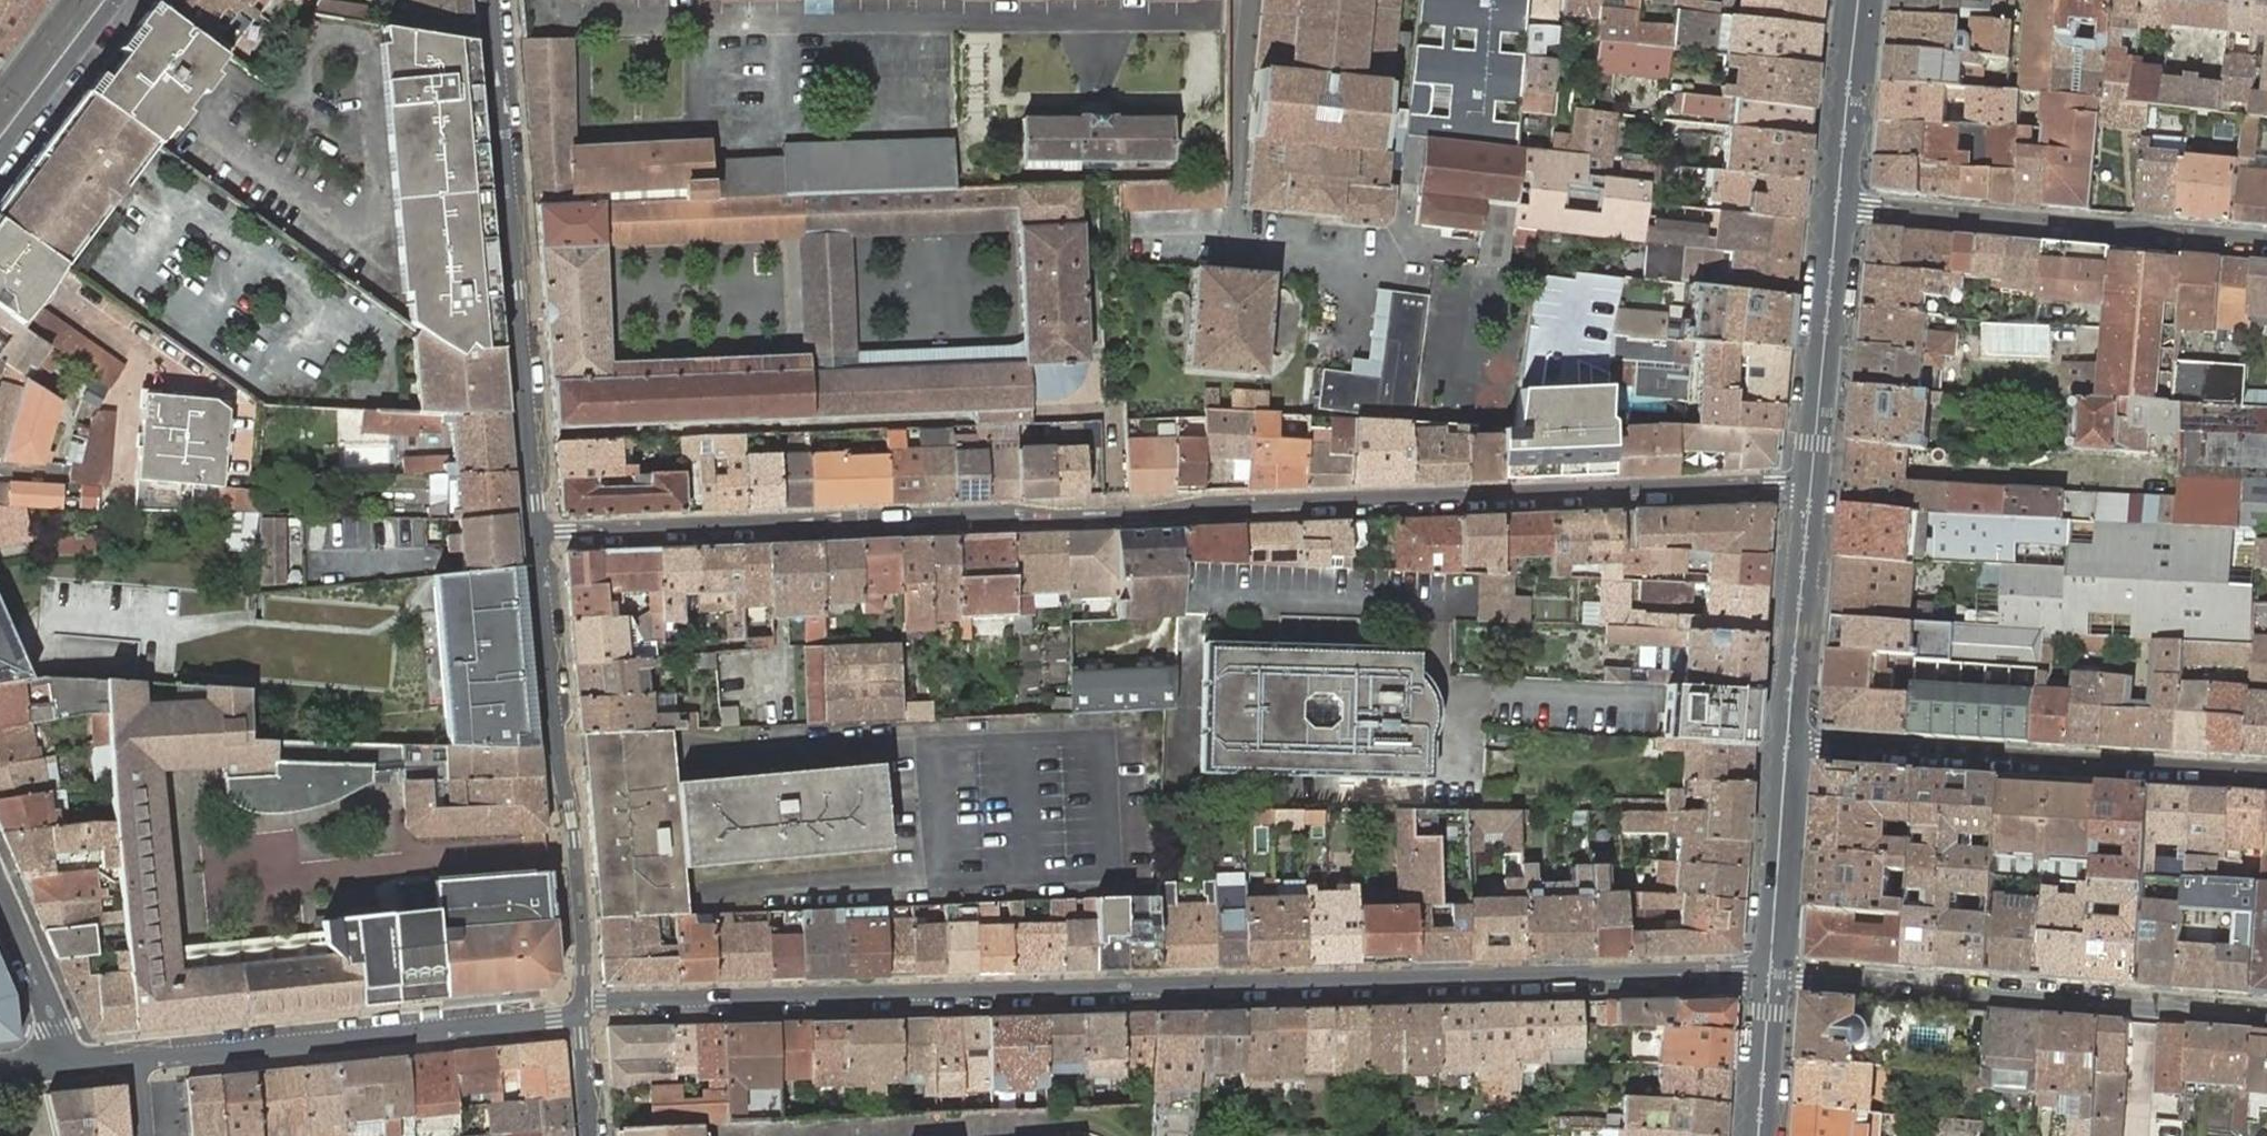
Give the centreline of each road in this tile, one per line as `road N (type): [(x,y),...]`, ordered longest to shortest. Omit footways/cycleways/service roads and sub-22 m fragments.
road 1 (residential): [(537,534),(1000,513),(1139,516),(1217,502),(1811,487)]
road 2 (residential): [(1770,976),(602,1001),(581,1010)]
road 3 (residential): [(491,0),(537,534)]
road 4 (residential): [(2266,1021),(1770,976)]
road 5 (residential): [(2266,771),(1787,744)]
road 6 (residential): [(537,534),(553,730),(583,928),(581,1010)]
road 7 (residential): [(581,1010),(136,1061)]
road 8 (residential): [(1838,203),(2266,243)]
road 9 (secondary): [(1838,203),(1811,487)]
road 10 (secondary): [(1811,487),(1787,744)]
road 11 (secondary): [(1787,744),(1770,976)]
road 12 (secondary): [(1859,0),(1838,203)]
road 13 (tertiary): [(0,154),(117,0)]
road 14 (residential): [(62,1067),(57,1028),(0,897)]
road 15 (secondary): [(1770,976),(1759,1135)]
road 16 (residential): [(581,1010),(589,1135)]

